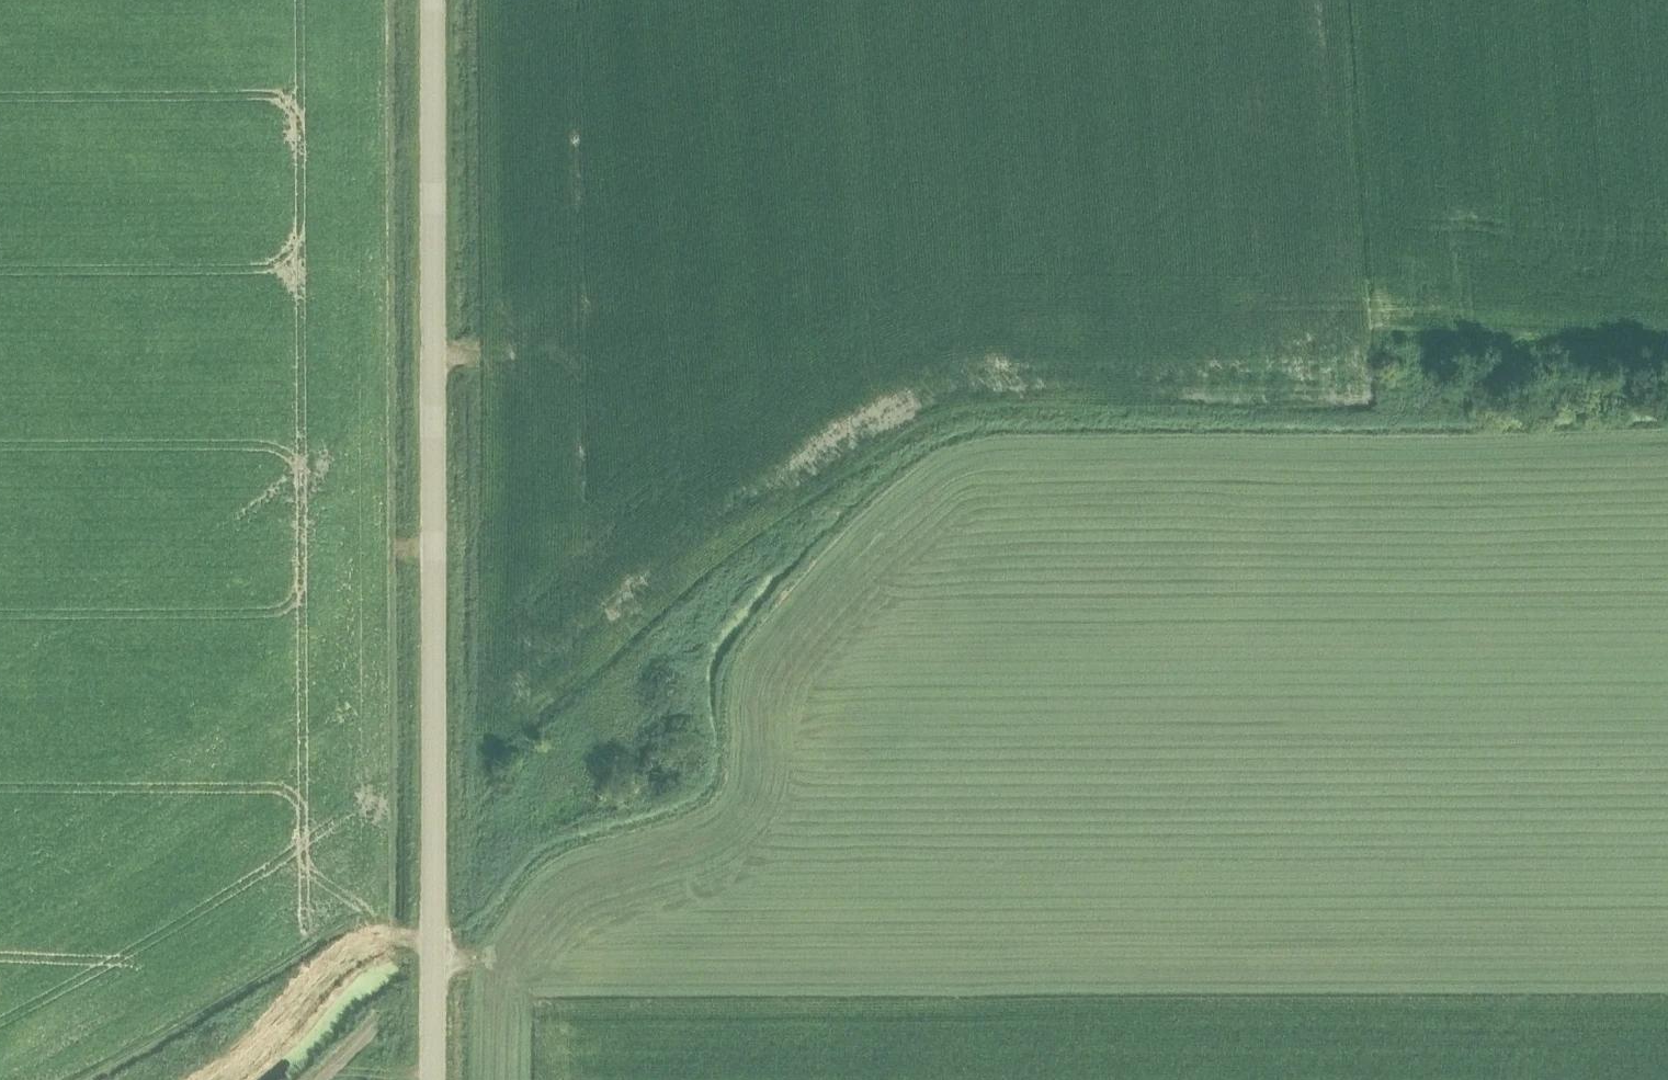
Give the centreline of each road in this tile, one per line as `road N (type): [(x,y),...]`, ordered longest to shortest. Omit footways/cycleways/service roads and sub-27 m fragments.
road 1 (unclassified): [(433,1079),(433,0)]

